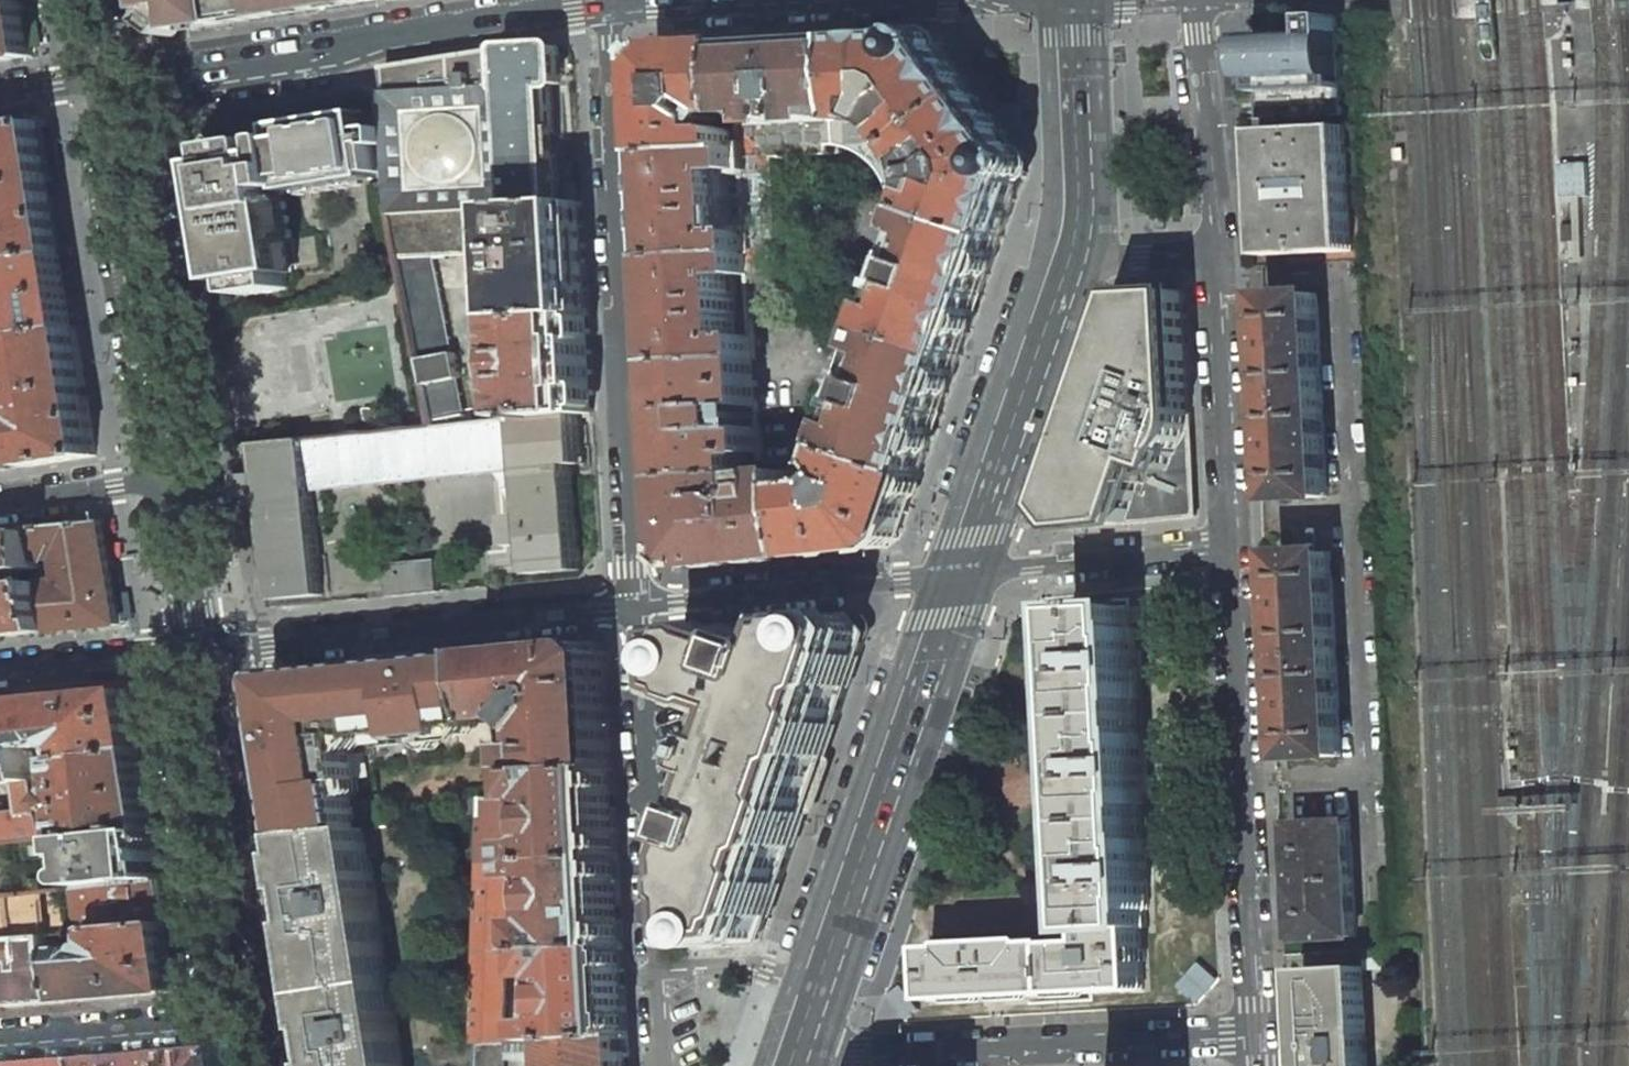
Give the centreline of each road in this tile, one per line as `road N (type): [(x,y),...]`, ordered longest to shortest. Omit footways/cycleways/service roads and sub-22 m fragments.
road 1 (residential): [(610,10),(647,606)]
road 2 (tertiary): [(610,10),(103,83)]
road 3 (residential): [(1230,544),(1257,1035)]
road 4 (residential): [(1257,1035),(793,1055)]
road 5 (residential): [(647,606),(665,1065)]
road 6 (primary): [(814,992),(960,573)]
road 7 (residential): [(315,1065),(252,693),(251,660),(263,646)]
road 8 (secondary): [(197,653),(269,1065)]
road 9 (secondary): [(103,83),(164,479)]
road 10 (residential): [(263,646),(647,606)]
road 11 (residential): [(197,653),(169,708),(223,1022)]
road 12 (primary): [(960,573),(1072,256)]
road 13 (residential): [(647,606),(960,573)]
road 14 (residential): [(1212,253),(1230,544)]
road 15 (residential): [(960,573),(1230,544)]
road 16 (primary): [(1072,256),(1081,192),(1069,0)]
road 17 (residential): [(1196,0),(1212,253)]
road 18 (residential): [(223,1022),(0,1041)]
road 19 (tertiary): [(808,0),(610,10)]
road 20 (residential): [(197,653),(0,673)]
road 21 (secondary): [(164,479),(197,653)]
road 22 (residential): [(0,503),(164,479)]
road 23 (residential): [(1072,256),(1212,253)]

